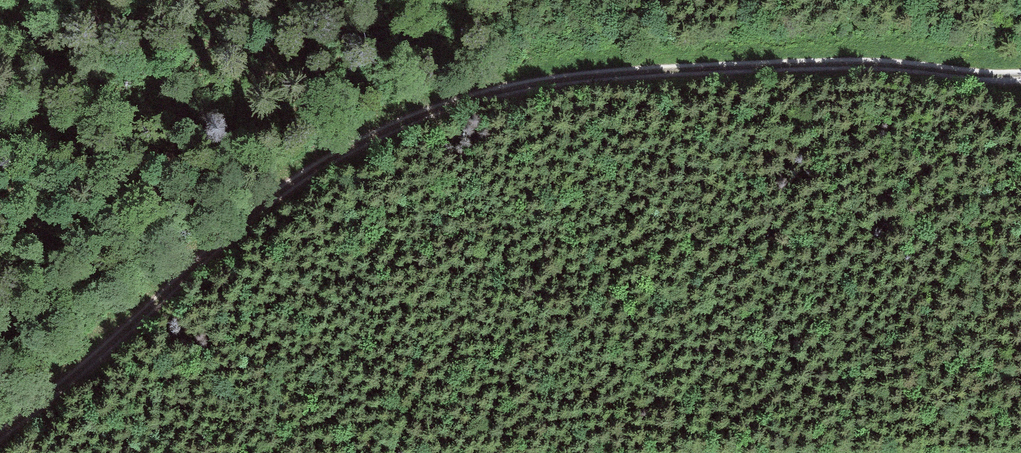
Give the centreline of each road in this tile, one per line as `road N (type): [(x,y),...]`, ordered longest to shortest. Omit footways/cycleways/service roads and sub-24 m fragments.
road 1 (track): [(1020,74),(867,57),(580,74),(435,108),(335,156),(257,210),(0,431)]

